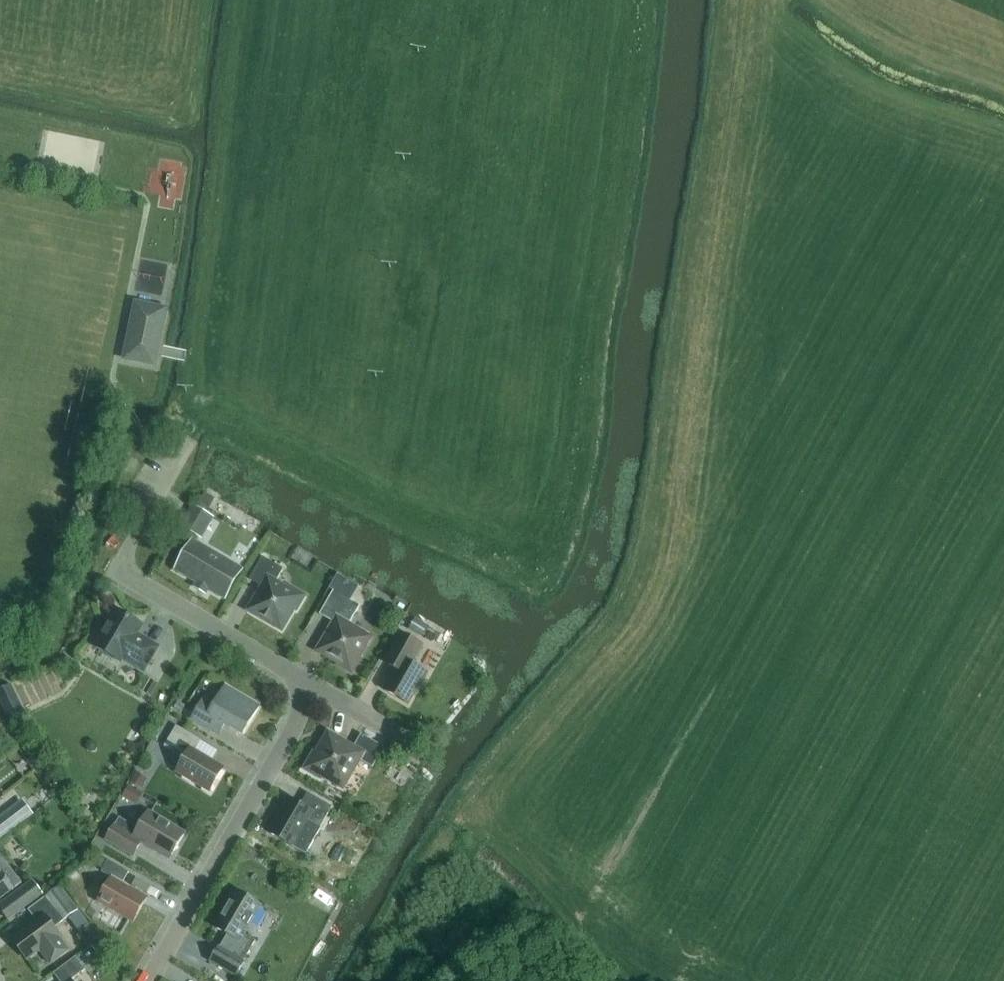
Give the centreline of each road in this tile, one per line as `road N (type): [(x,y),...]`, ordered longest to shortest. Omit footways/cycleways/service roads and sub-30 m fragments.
road 1 (residential): [(307,682),(116,569),(191,441)]
road 2 (residential): [(147,980),(284,741),(307,682)]

